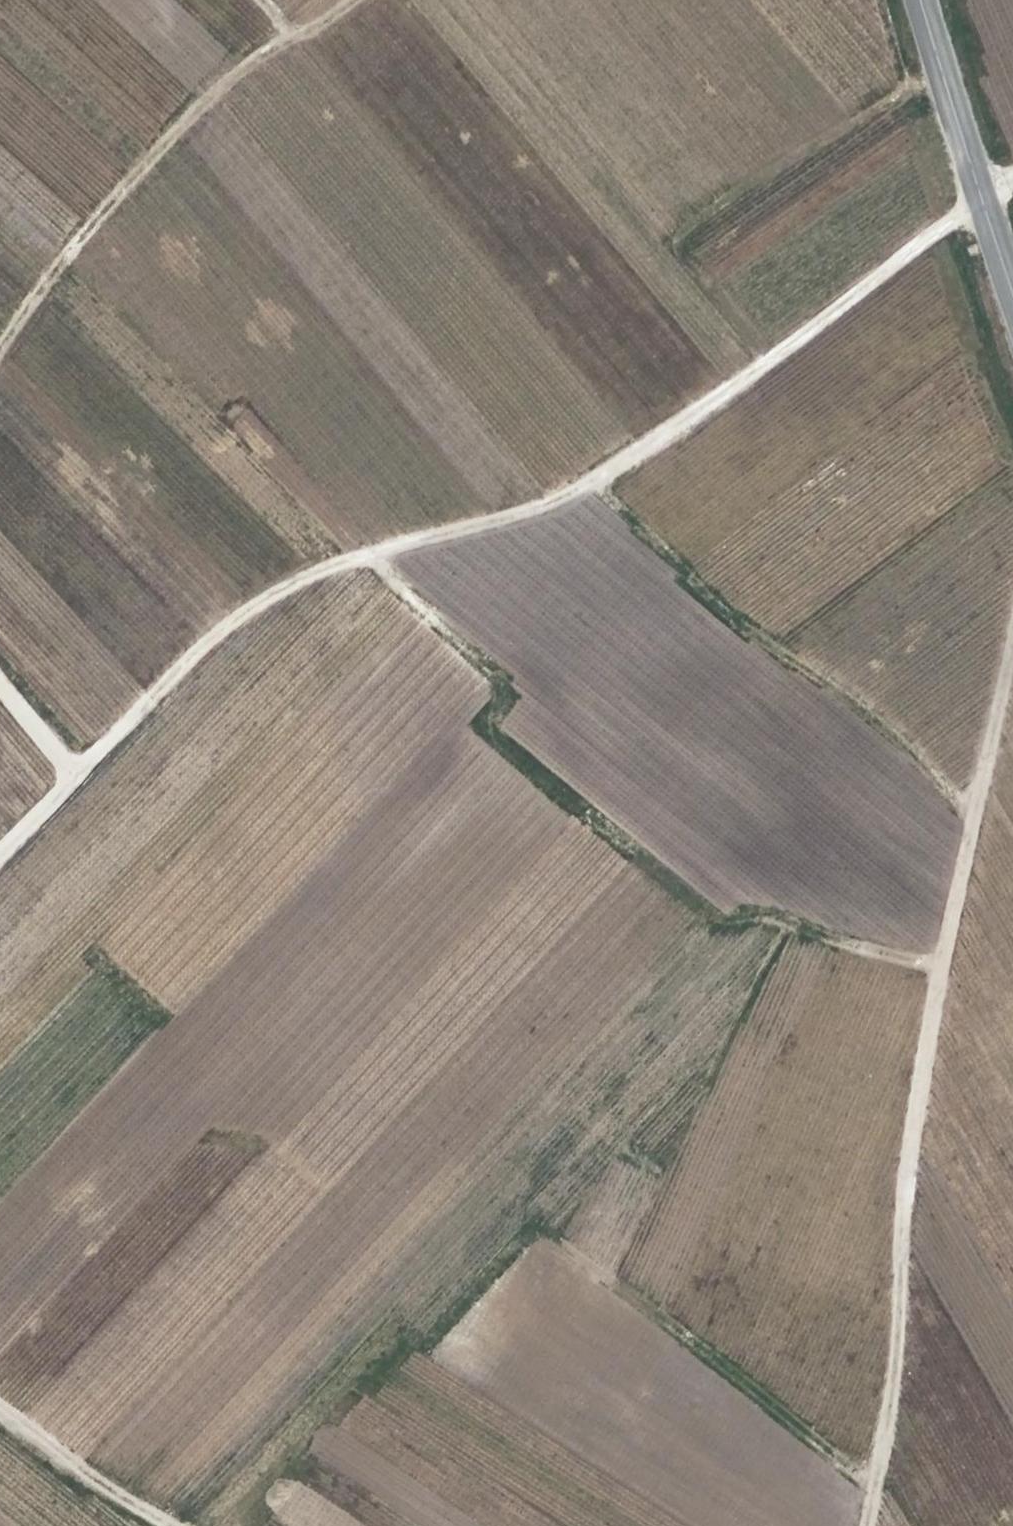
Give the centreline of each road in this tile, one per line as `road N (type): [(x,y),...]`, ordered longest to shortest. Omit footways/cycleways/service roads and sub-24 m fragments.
road 1 (track): [(0,852),(240,612),(332,566),(560,506),(987,207)]
road 2 (track): [(1012,650),(921,1078),(894,1343),(865,1525)]
road 3 (track): [(267,0),(299,35),(198,104),(76,238),(0,354)]
road 4 (secondary): [(1012,293),(926,0)]
road 5 (track): [(0,1405),(172,1525)]

